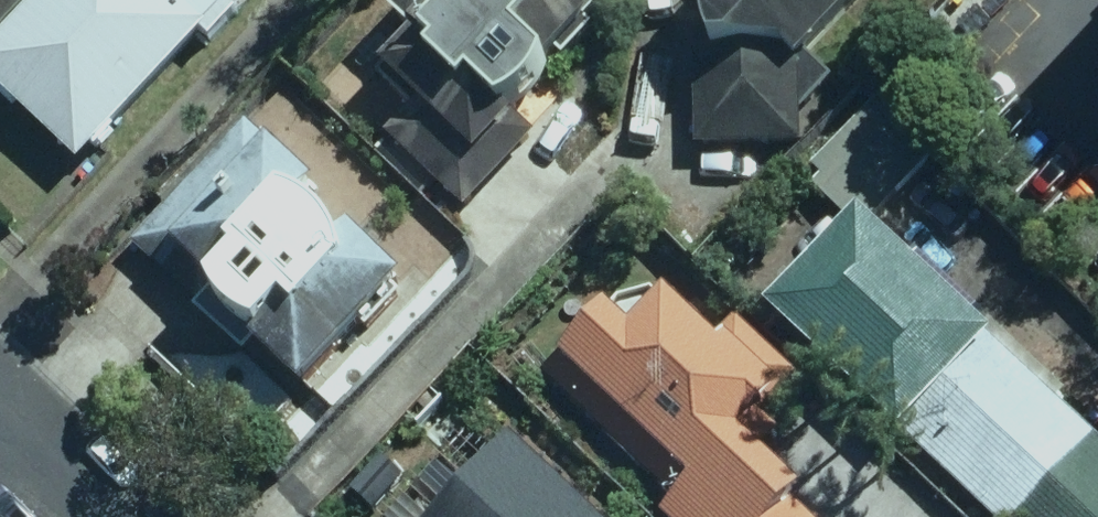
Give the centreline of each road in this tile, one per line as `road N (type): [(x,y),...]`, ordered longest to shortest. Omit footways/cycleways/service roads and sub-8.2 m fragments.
road 1 (residential): [(0,418),(105,516)]

